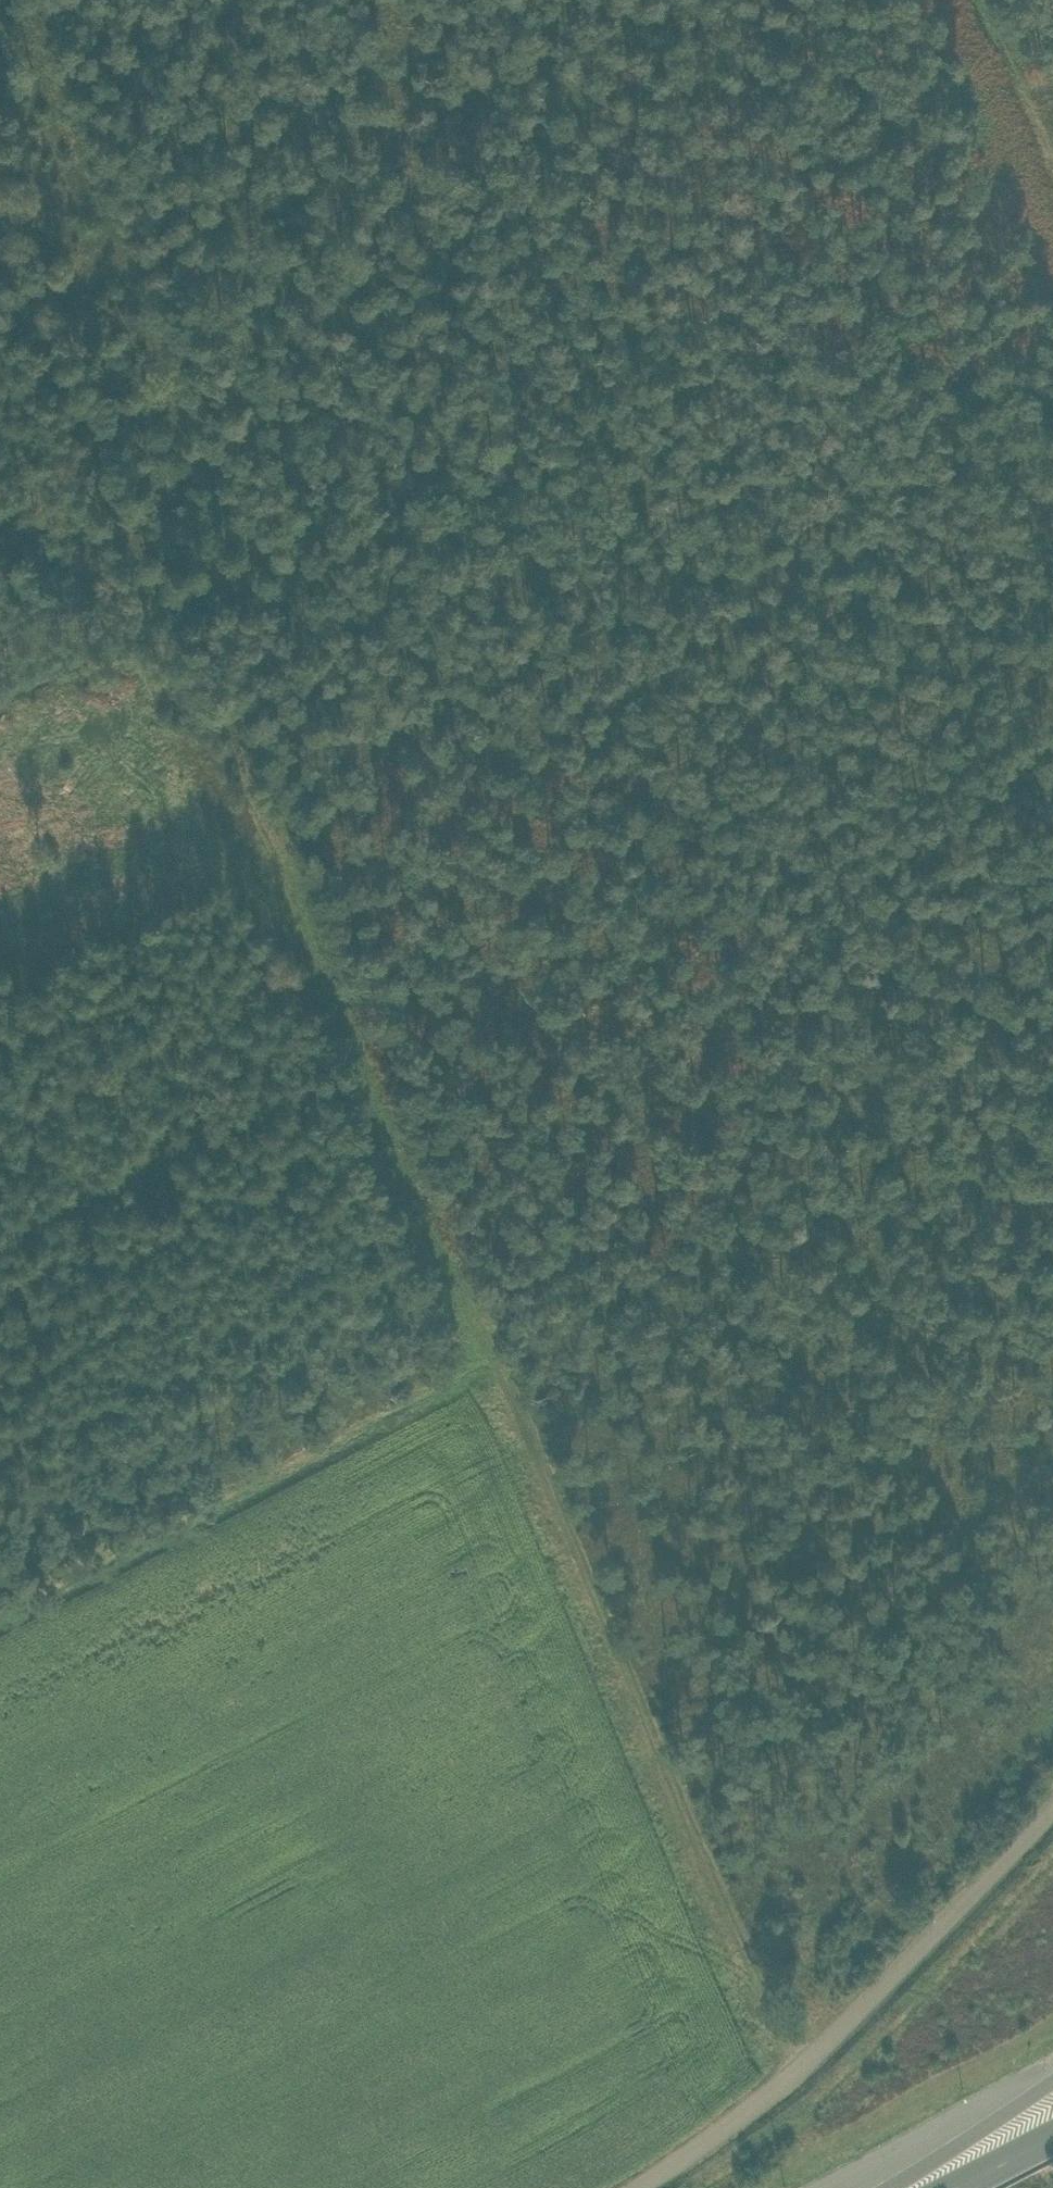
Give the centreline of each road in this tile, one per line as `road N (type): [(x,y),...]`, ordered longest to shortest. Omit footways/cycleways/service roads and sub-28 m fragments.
road 1 (unclassified): [(1052,1814),(807,2068),(639,2187)]
road 2 (motorway): [(1052,2074),(872,2187)]
road 3 (motorway): [(1052,2128),(938,2187)]

